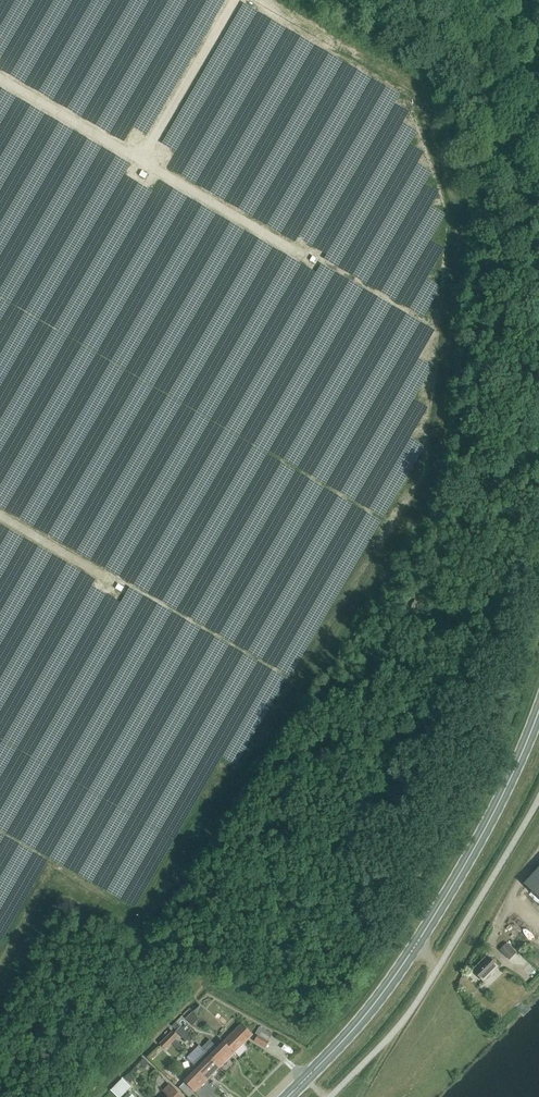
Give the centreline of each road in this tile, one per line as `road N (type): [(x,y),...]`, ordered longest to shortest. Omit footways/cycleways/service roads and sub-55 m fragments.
road 1 (secondary): [(288,1096),(371,1008),(418,941),(495,808),(538,708)]
road 2 (track): [(86,1096),(204,979),(303,1033)]

